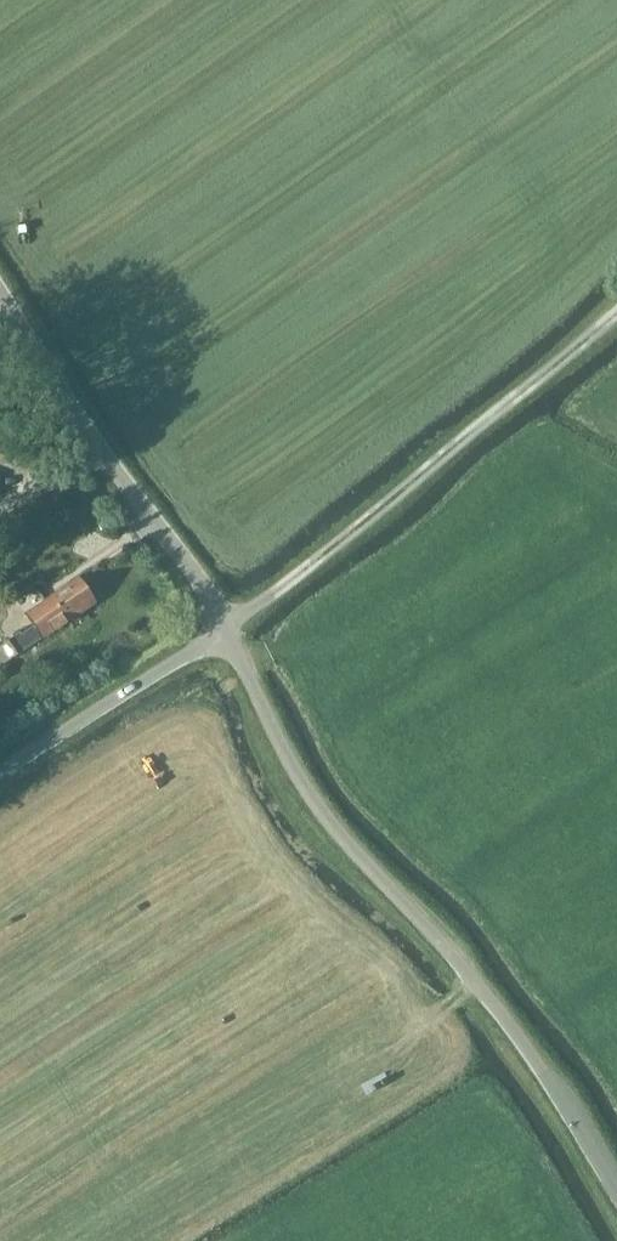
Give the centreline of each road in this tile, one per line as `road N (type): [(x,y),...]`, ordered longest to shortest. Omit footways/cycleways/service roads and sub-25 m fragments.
road 1 (unclassified): [(616,1192),(514,1032),(301,784),(226,631)]
road 2 (track): [(226,631),(616,313)]
road 3 (unclassified): [(226,631),(0,298)]
road 4 (unclassified): [(0,780),(226,631)]

